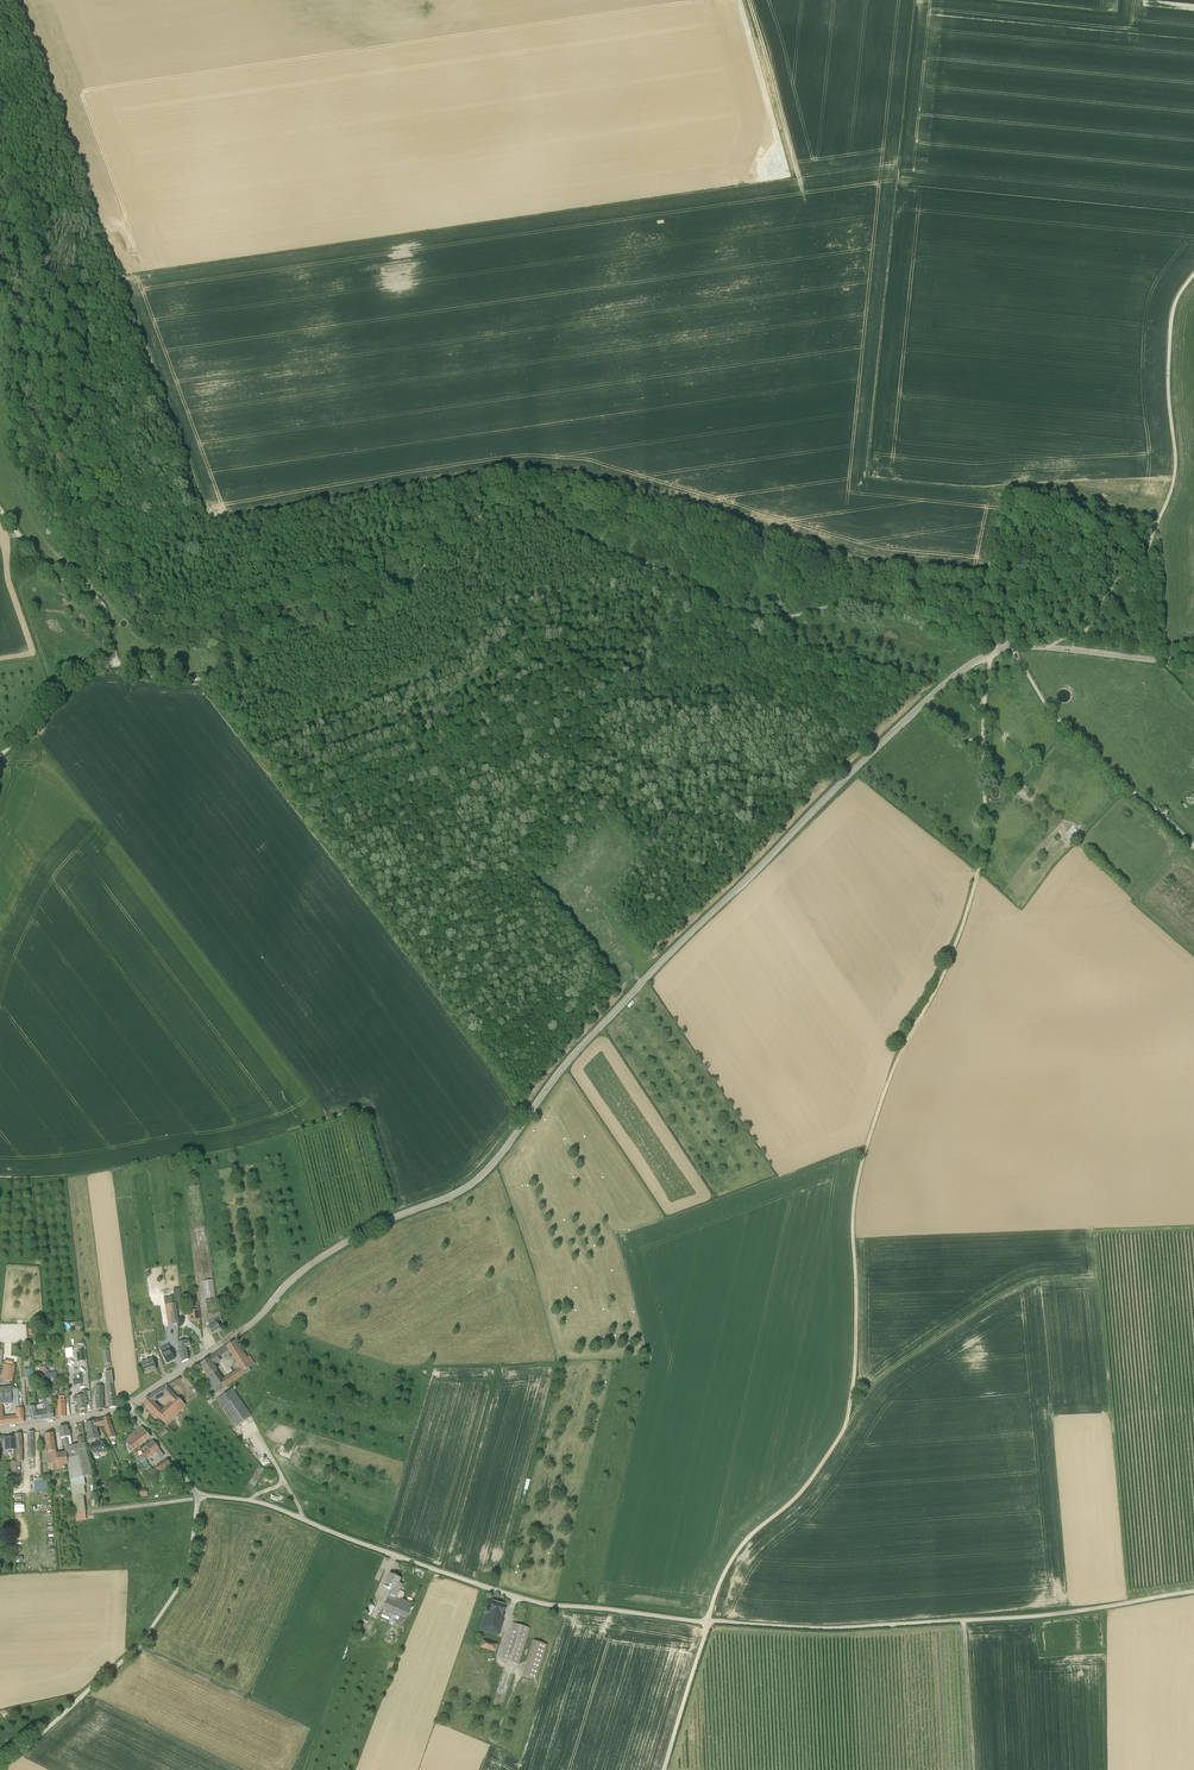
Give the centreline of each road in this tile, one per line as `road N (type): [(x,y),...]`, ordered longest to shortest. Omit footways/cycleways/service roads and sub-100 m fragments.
road 1 (unclassified): [(126,1407),(254,1322),(317,1260),(481,1175),(565,1064),(659,964),(960,671),(1023,647),(1152,660),(1193,655)]
road 2 (track): [(989,654),(984,834),(974,887),(941,979),(896,1059),(855,1191),(855,1358),(847,1420),(806,1486),(735,1554),(707,1622)]
road 3 (track): [(117,665),(206,677),(302,632),(369,618),(397,602),(460,530),(514,505),(692,583),(734,610),(777,619),(834,607),(896,608),(989,634),(1009,648)]
road 4 (unclassified): [(707,1622),(539,1603),(264,1504),(197,1495)]
road 5 (unclassified): [(707,1622),(826,1628),(1019,1617),(1193,1591)]
road 6 (track): [(911,0),(896,144),(798,184),(747,0)]
road 7 (track): [(1193,275),(1171,324),(1176,461),(1168,500),(1092,624),(1050,647)]
road 8 (unclassified): [(0,754),(66,684),(117,665),(101,602),(42,561),(0,510)]
road 9 (unclassified): [(0,1769),(143,1641),(187,1571),(197,1495)]
road 10 (track): [(796,177),(481,225)]
road 11 (track): [(1014,648),(1058,719),(1193,846)]
road 12 (track): [(663,1769),(707,1622)]
road 13 (track): [(963,1620),(971,1769)]
road 14 (residential): [(0,1430),(126,1407)]

